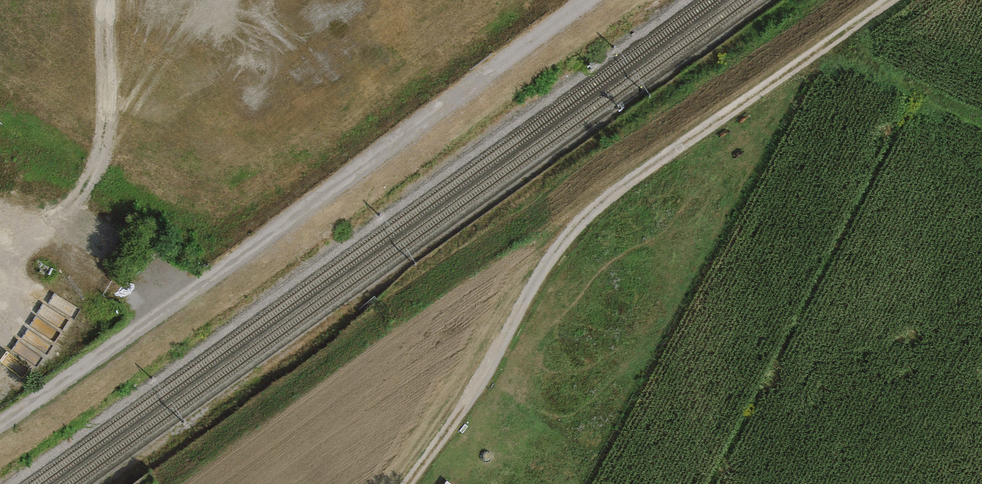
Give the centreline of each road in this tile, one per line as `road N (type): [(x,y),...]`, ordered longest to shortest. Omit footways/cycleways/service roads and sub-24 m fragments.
road 1 (track): [(408,483),(586,218),(902,0)]
road 2 (residential): [(168,325),(435,116),(606,0)]

